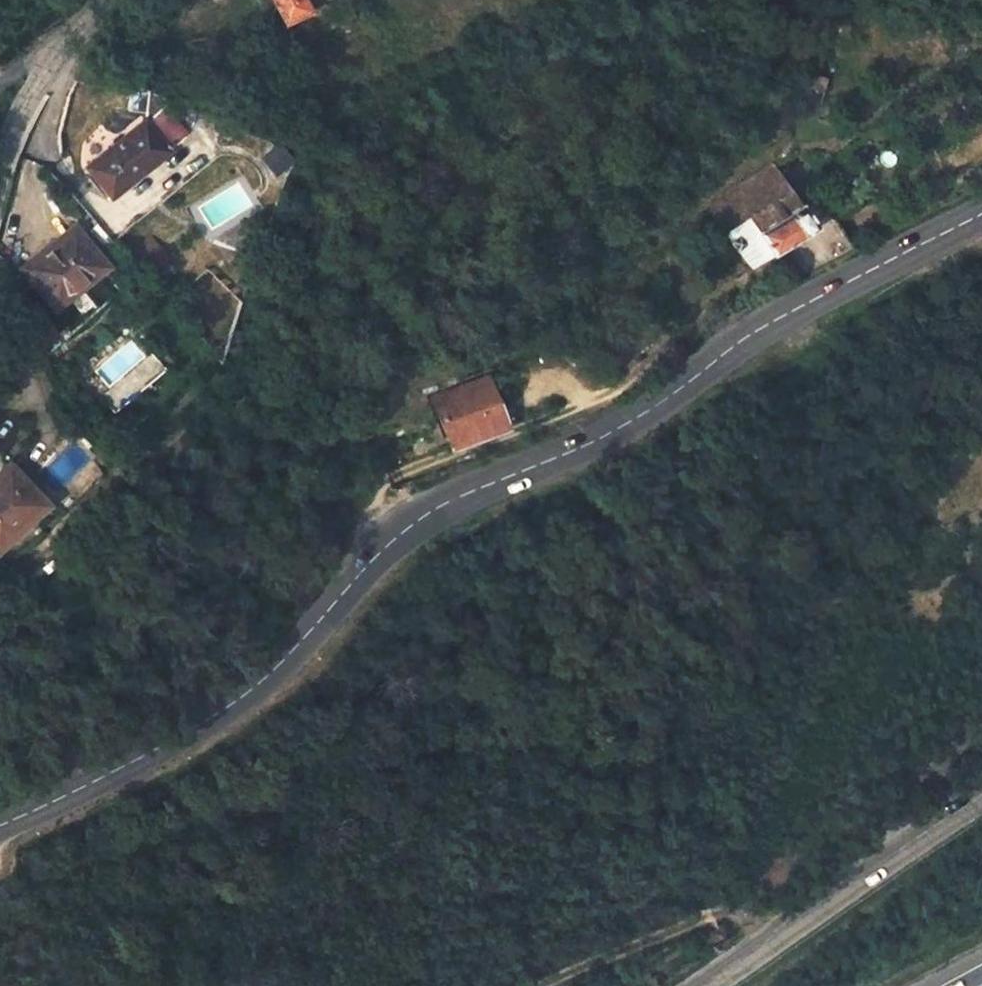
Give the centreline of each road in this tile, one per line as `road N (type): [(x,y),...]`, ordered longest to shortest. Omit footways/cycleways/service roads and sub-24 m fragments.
road 1 (secondary): [(981,210),(748,331),(645,412),(539,469),(413,518),(250,690),(105,772),(0,818)]
road 2 (secondary): [(696,985),(981,792)]
road 3 (unclassified): [(111,0),(57,45),(27,92),(0,181)]

